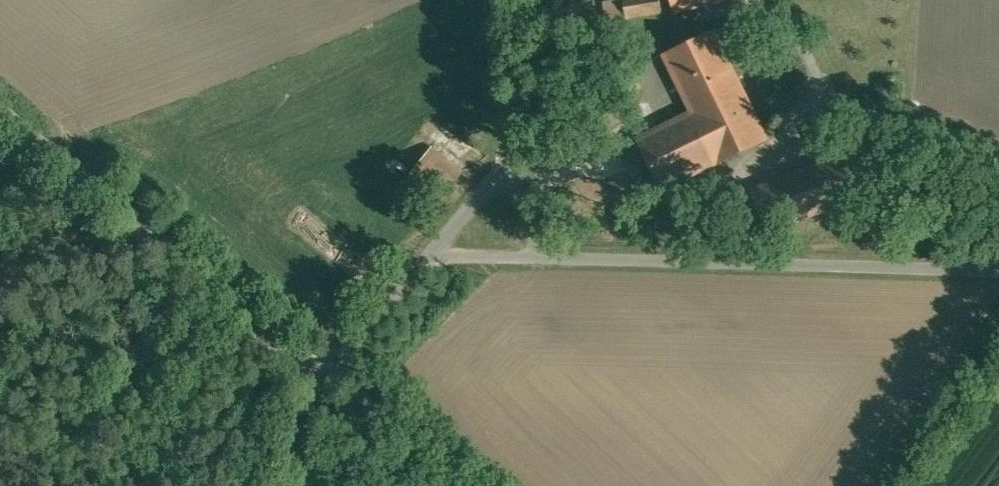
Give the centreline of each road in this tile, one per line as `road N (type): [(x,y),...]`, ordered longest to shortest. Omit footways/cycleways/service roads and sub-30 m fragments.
road 1 (unclassified): [(552,254),(998,258)]
road 2 (unclassified): [(313,385),(0,101)]
road 3 (unclassified): [(313,385),(435,255)]
road 4 (unclassified): [(509,163),(496,0)]
road 5 (residential): [(431,485),(313,385)]

